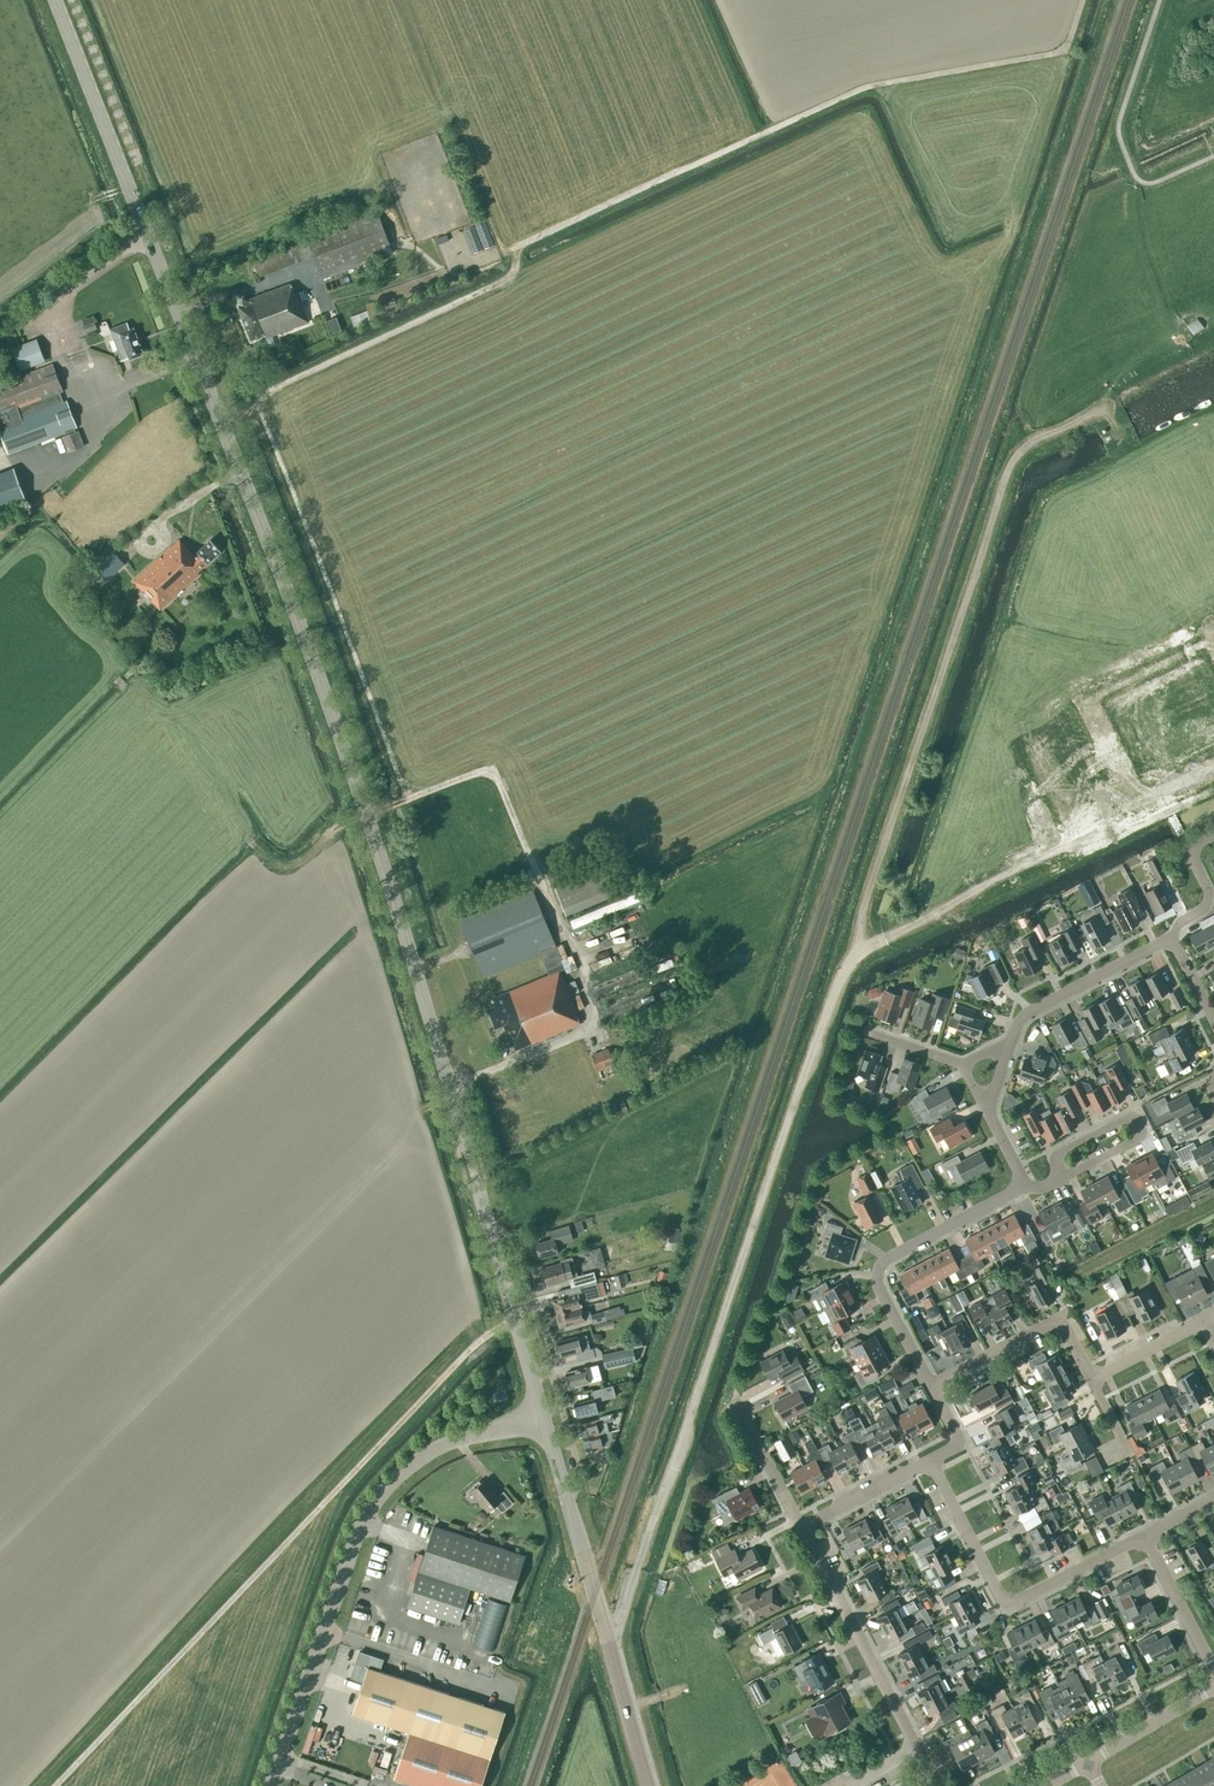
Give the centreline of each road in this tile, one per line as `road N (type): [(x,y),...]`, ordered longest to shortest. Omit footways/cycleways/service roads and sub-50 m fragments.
road 1 (tertiary): [(542,1422),(356,786),(56,0)]
road 2 (track): [(413,796),(260,395),(512,277),(527,240),(857,89),(1064,49),(1083,0)]
road 3 (unclassified): [(609,1650),(841,974),(896,930),(1213,773)]
road 4 (track): [(518,1325),(490,1338),(60,1785)]
road 5 (track): [(862,951),(862,916),(1009,468),(1033,440),(1103,409)]
road 6 (unclassified): [(271,1785),(354,1542),(384,1491),(422,1458),(542,1422)]
road 7 (track): [(527,240),(316,316),(301,272),(183,318)]
road 8 (residential): [(1143,1535),(1005,1606),(930,1459)]
road 9 (residential): [(931,1386),(877,1284),(878,1271),(1025,1188)]
road 10 (residential): [(936,1785),(800,1526)]
road 11 (tertiary): [(609,1650),(542,1422)]
road 12 (residential): [(1091,1379),(1060,1319),(931,1386)]
road 13 (residential): [(1170,944),(1025,1015),(1013,1038)]
road 14 (residential): [(1213,1672),(1143,1535)]
road 15 (track): [(240,838),(272,866),(288,867),(366,815)]
road 16 (unclassified): [(1087,1763),(1213,1687)]
road 17 (residential): [(930,1459),(800,1526)]
road 18 (residential): [(1170,944),(1184,919),(1205,909),(1209,893),(1190,848),(1213,837)]
road 19 (tertiary): [(648,1785),(609,1650)]
road 20 (residential): [(800,1526),(735,1402)]
road 21 (residential): [(1064,1178),(1052,1155),(1127,1117),(1140,1137)]
road 22 (residential): [(1091,1379),(1203,1321)]

